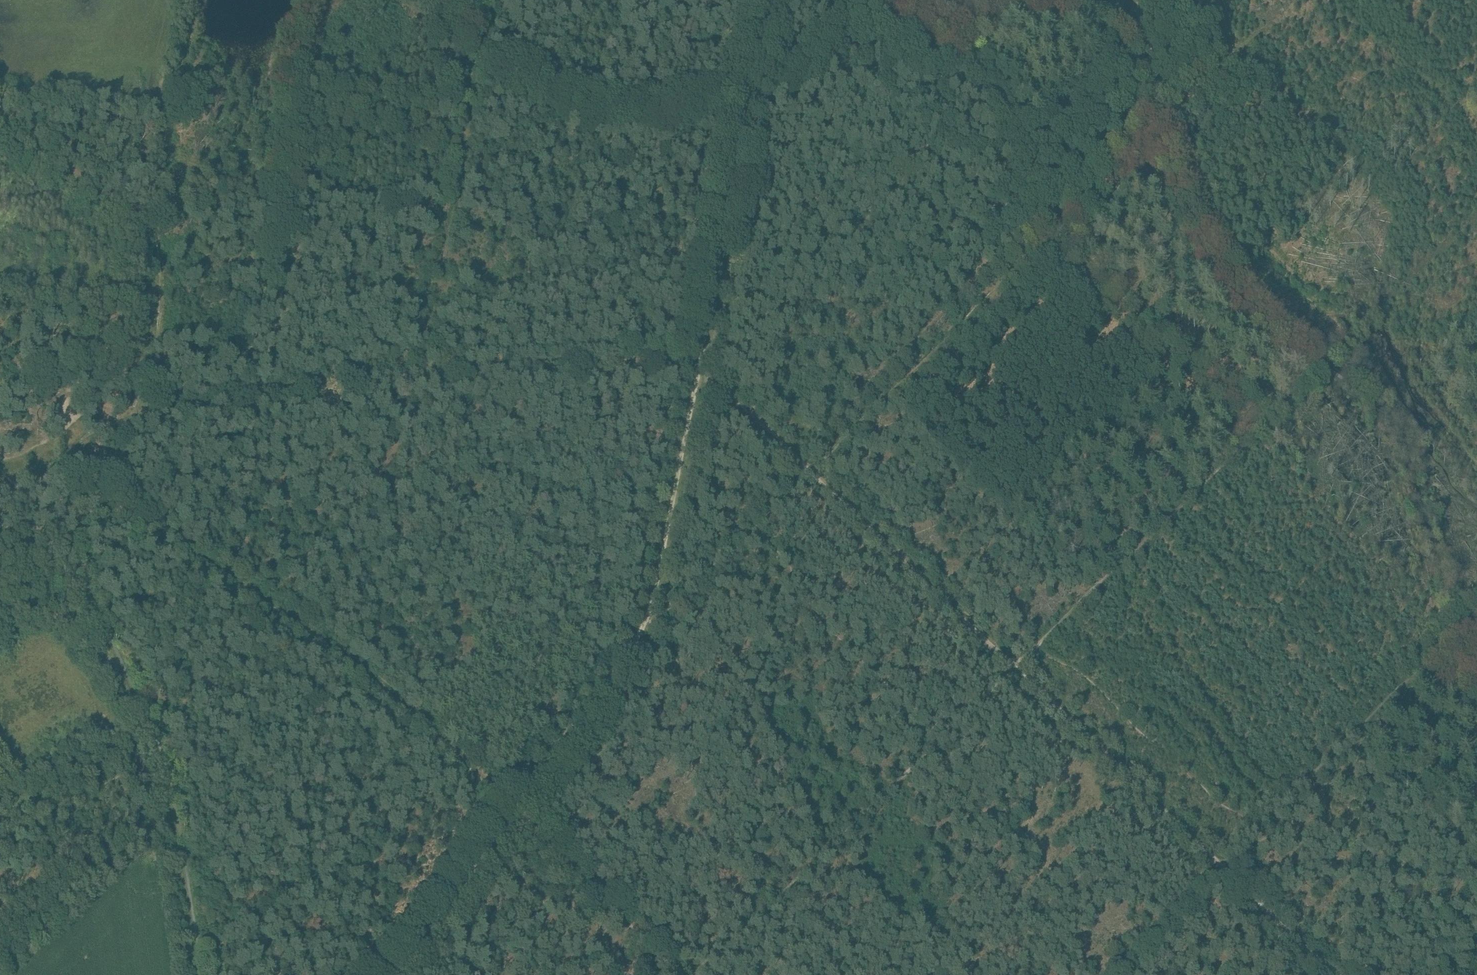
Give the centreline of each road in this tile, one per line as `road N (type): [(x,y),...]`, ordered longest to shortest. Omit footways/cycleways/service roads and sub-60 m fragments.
road 1 (track): [(515,809),(634,648),(654,602),(771,0)]
road 2 (track): [(1160,129),(747,532)]
road 3 (track): [(905,0),(986,66),(1068,220),(1122,293),(1270,420)]
road 4 (track): [(709,360),(441,367),(256,388)]
road 5 (track): [(1016,666),(1332,974)]
road 6 (track): [(196,974),(163,783),(74,559)]
road 7 (track): [(706,376),(1016,666)]
road 8 (track): [(492,0),(466,196),(415,371)]
road 9 (track): [(1270,420),(1030,652)]
road 10 (track): [(937,743),(698,974)]
road 11 (track): [(1270,420),(1476,218)]
road 12 (track): [(1293,0),(1160,129)]

